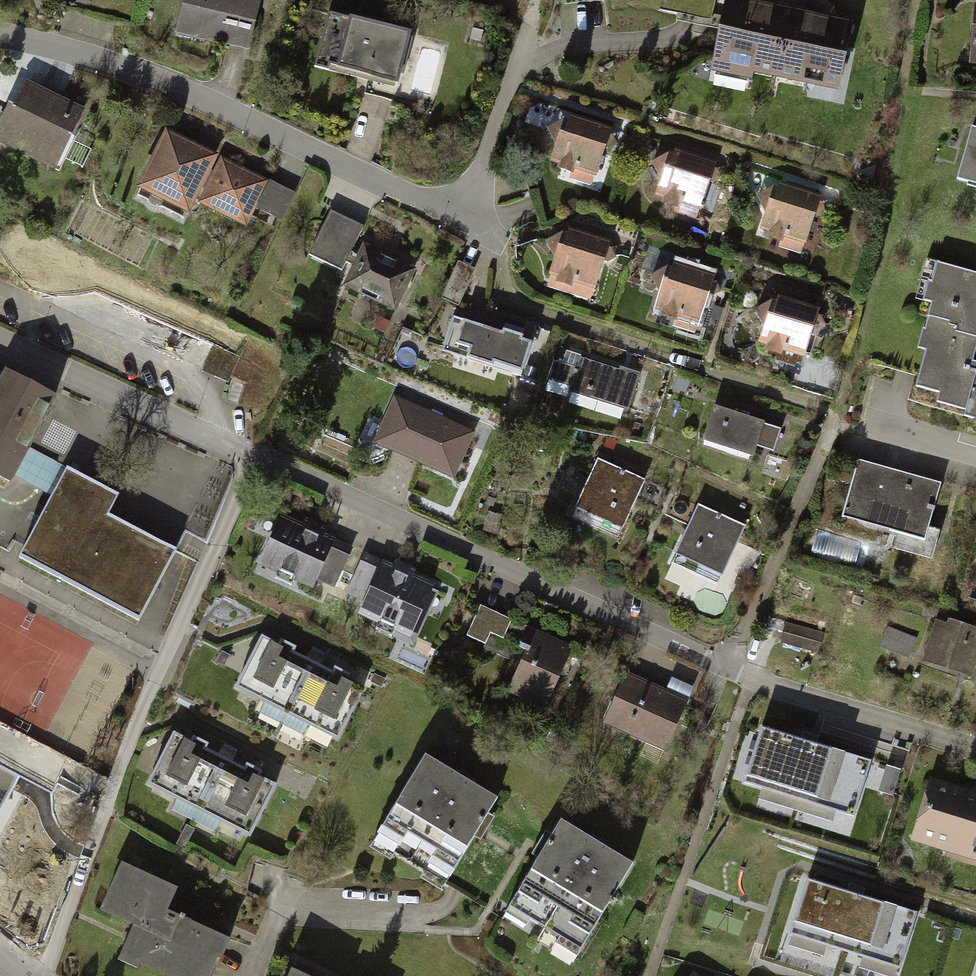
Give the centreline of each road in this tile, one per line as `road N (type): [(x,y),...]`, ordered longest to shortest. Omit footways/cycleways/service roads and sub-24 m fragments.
road 1 (residential): [(975,744),(703,657),(0,339)]
road 2 (residential): [(0,32),(64,45),(198,97),(462,213)]

